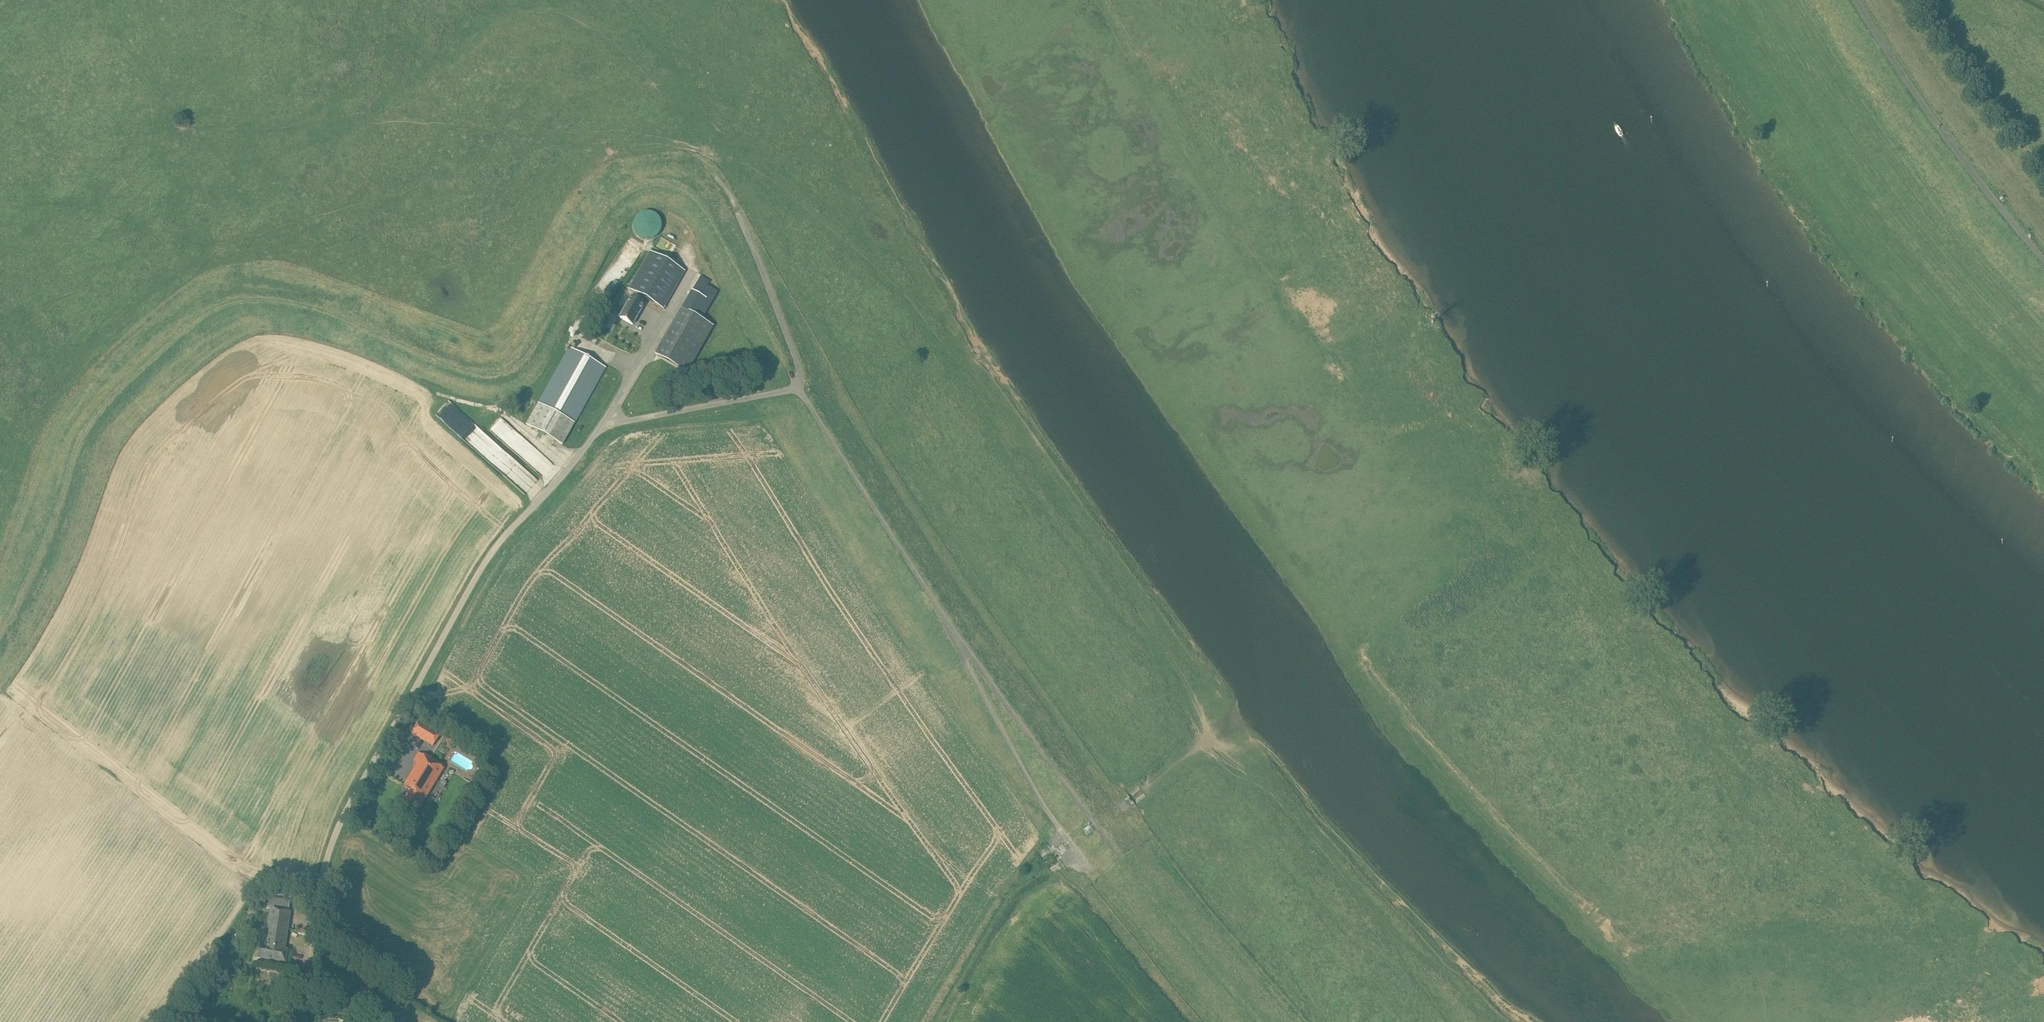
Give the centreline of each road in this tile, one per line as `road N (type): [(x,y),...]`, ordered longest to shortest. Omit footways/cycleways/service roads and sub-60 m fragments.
road 1 (unclassified): [(305,1021),(317,902),(337,831),(487,558),(606,427),(796,386)]
road 2 (unclassified): [(1122,859),(950,627)]
road 3 (unclassified): [(796,386),(950,627)]
road 4 (unclassified): [(796,386),(800,370),(714,174)]
road 5 (unclassified): [(950,627),(1054,821)]

